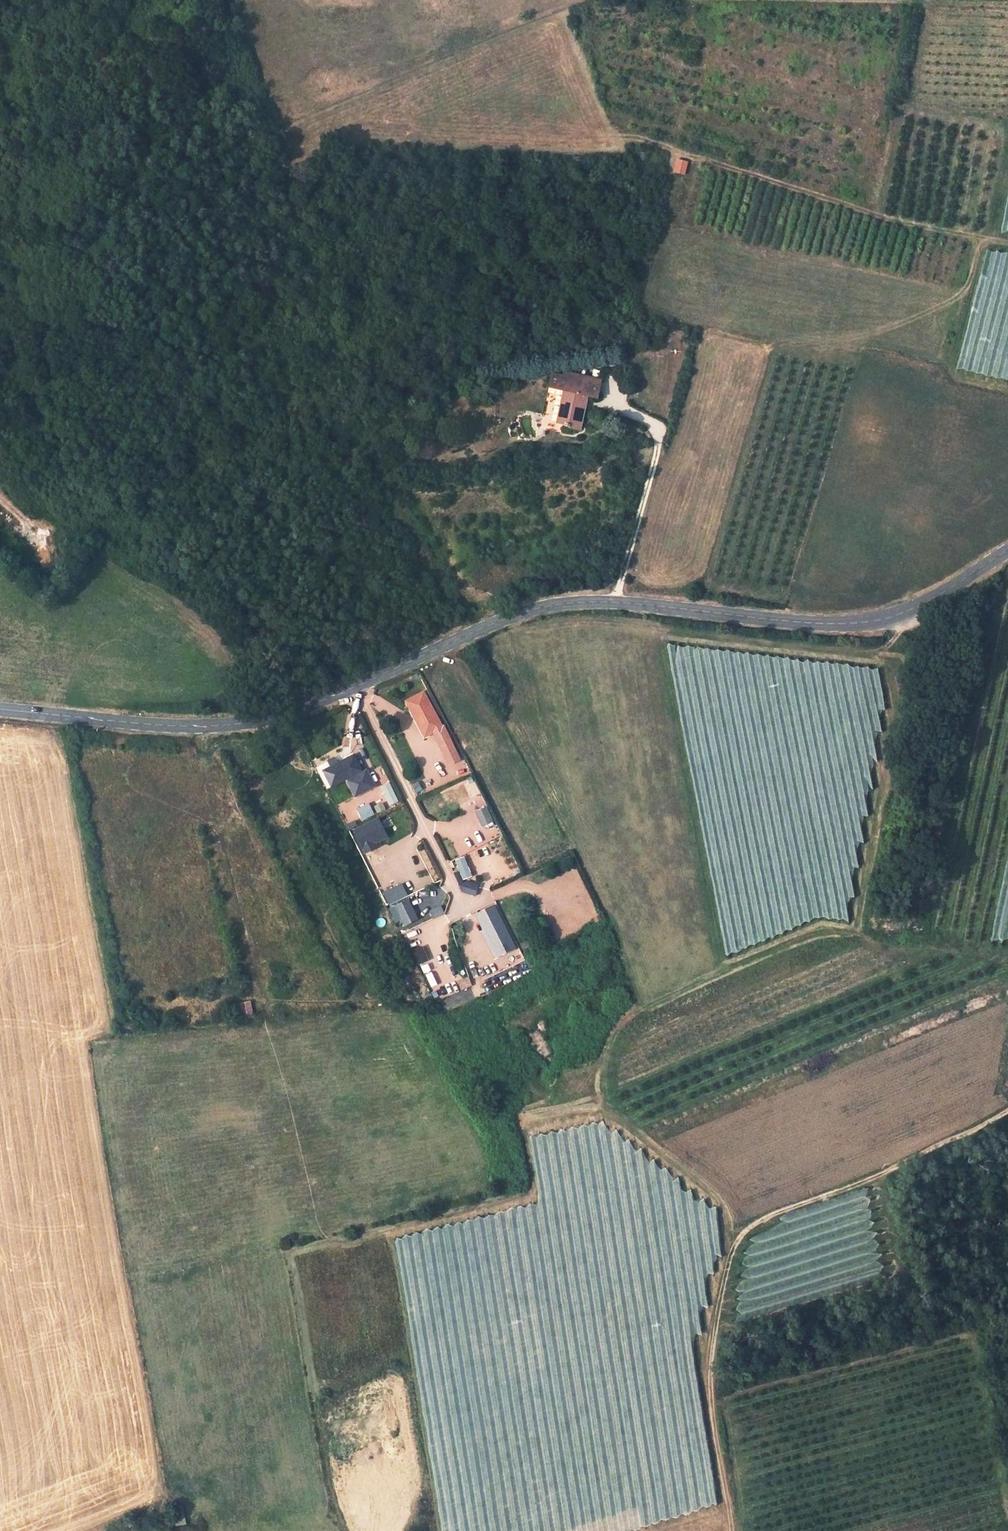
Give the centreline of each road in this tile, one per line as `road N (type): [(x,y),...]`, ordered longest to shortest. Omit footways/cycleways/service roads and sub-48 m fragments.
road 1 (tertiary): [(1007,545),(904,614),(844,631),(587,602),(518,611),(355,688)]
road 2 (track): [(1007,1110),(908,1164),(762,1223),(735,1244),(713,1373),(737,1530)]
road 3 (tertiary): [(355,688),(309,710),(204,729),(0,716)]
road 4 (track): [(1007,242),(901,222),(680,154)]
road 5 (residential): [(355,688),(465,912)]

